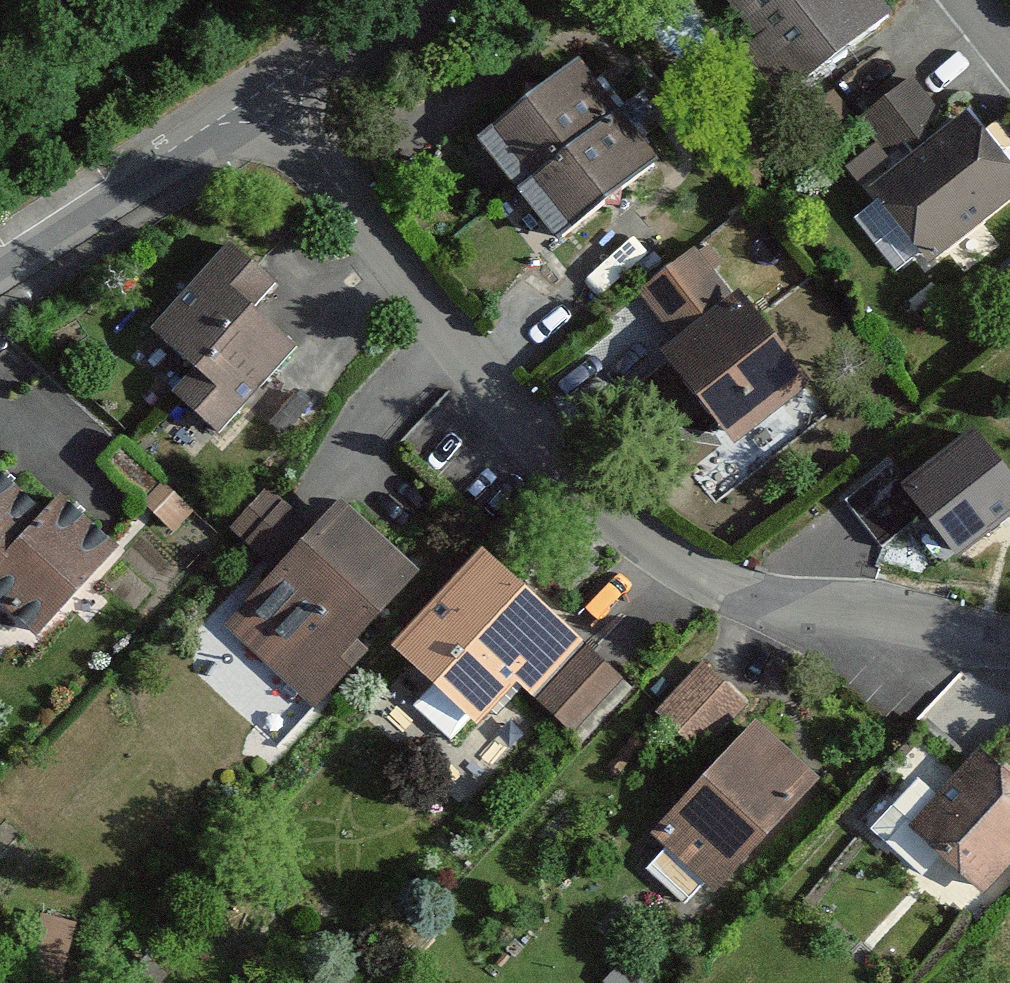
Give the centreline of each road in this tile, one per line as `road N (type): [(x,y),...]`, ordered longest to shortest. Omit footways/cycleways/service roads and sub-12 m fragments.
road 1 (residential): [(265,90),(548,448),(637,538),(681,566),(773,600),(1009,636)]
road 2 (residential): [(0,259),(265,90)]
road 3 (residential): [(265,90),(406,0)]

